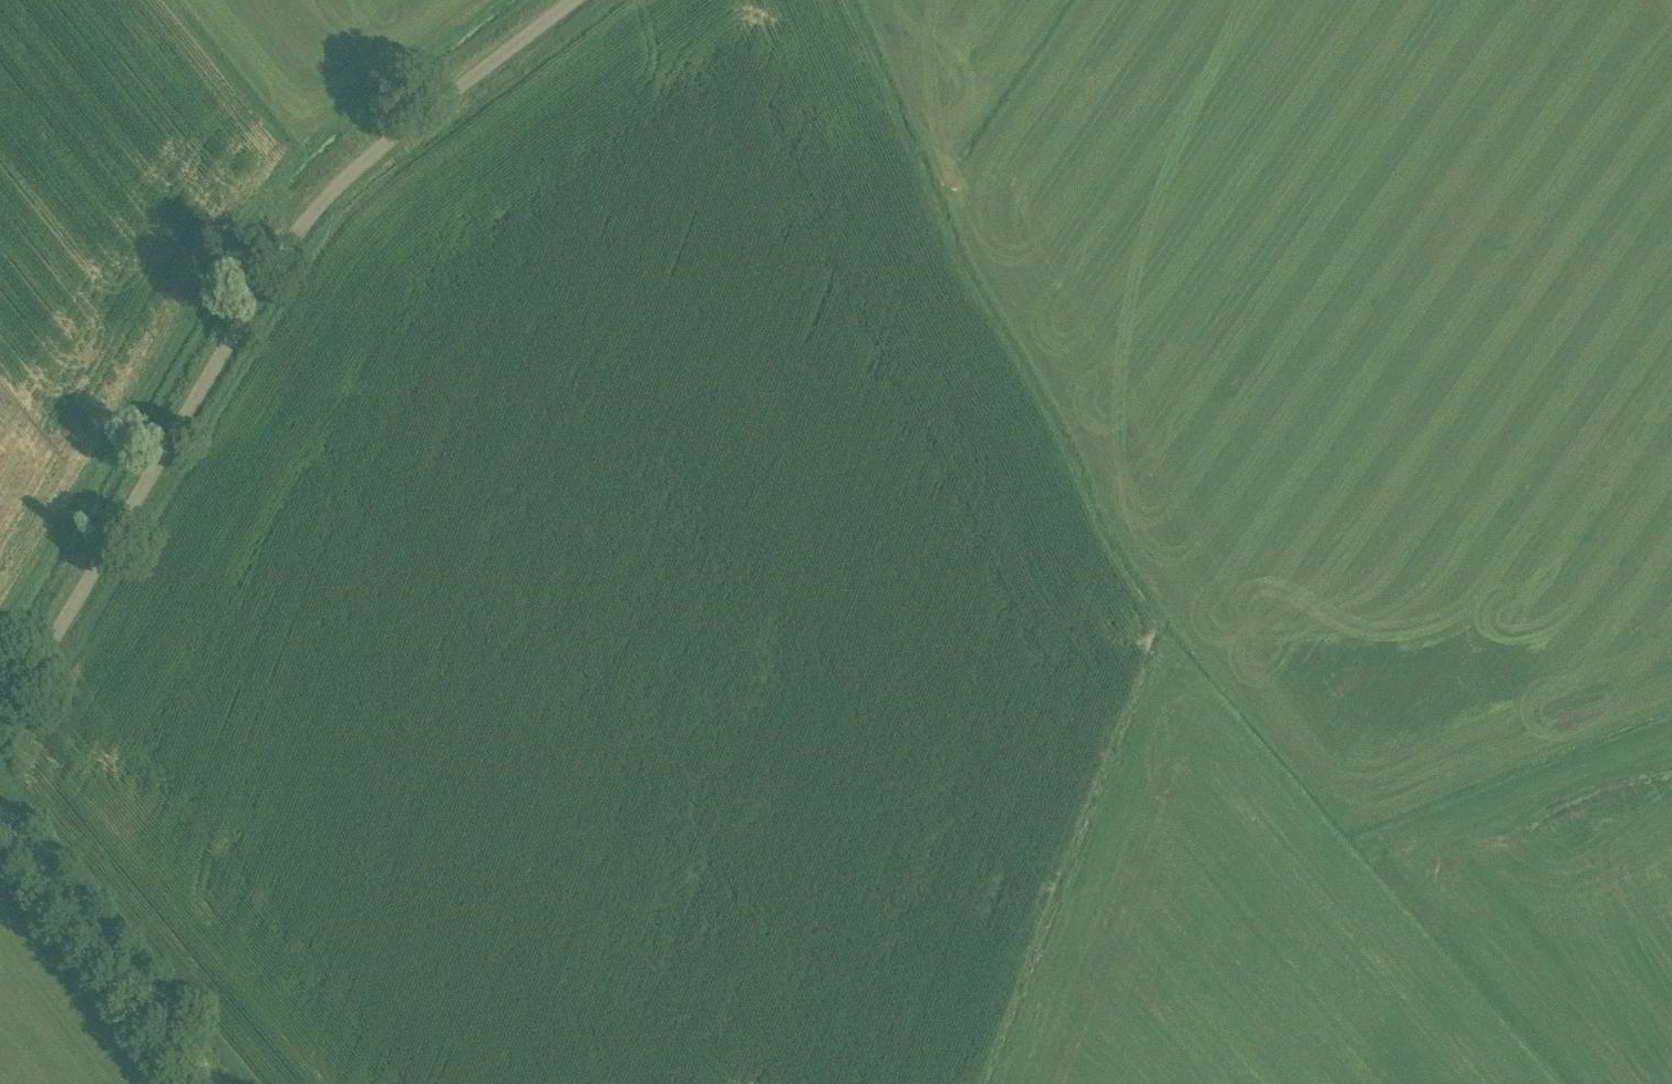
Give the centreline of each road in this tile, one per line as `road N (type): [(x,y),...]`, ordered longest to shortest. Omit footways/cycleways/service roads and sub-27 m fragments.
road 1 (unclassified): [(0,728),(293,235),(356,166),(573,0)]
road 2 (unclassified): [(213,1083),(0,821)]

